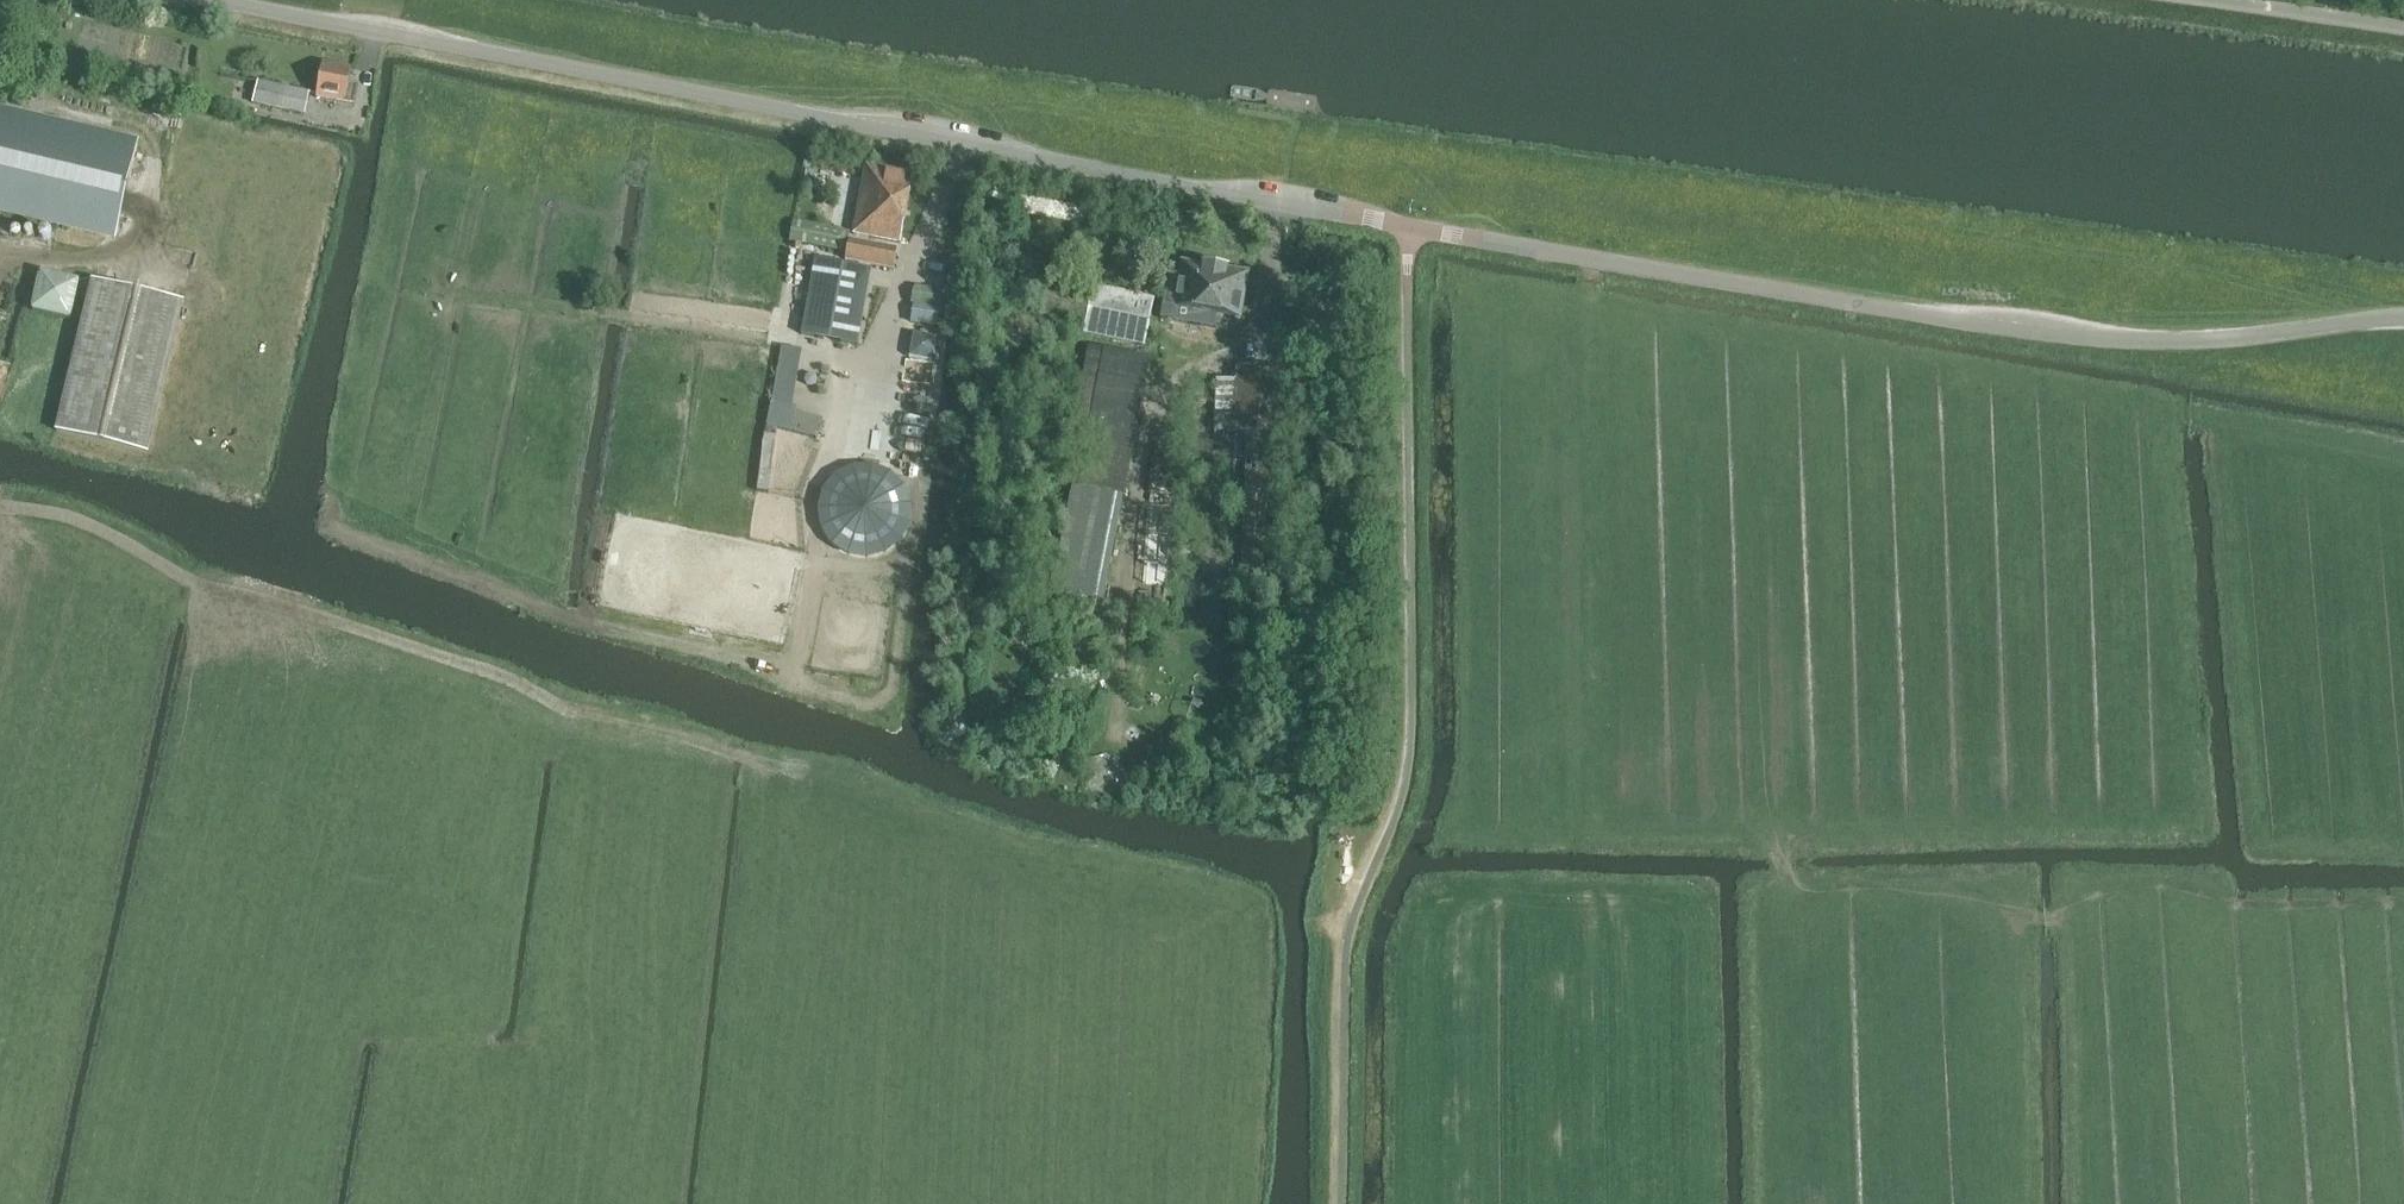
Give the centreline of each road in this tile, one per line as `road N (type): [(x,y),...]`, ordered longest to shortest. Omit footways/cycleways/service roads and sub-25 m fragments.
road 1 (tertiary): [(2403,319),(2193,340),(2024,331),(1407,227),(220,0)]
road 2 (track): [(0,506),(82,523),(205,588),(313,612),(526,687),(561,710),(665,731),(767,773),(971,834),(1124,1203)]
road 3 (unclassified): [(2403,31),(2209,0)]

